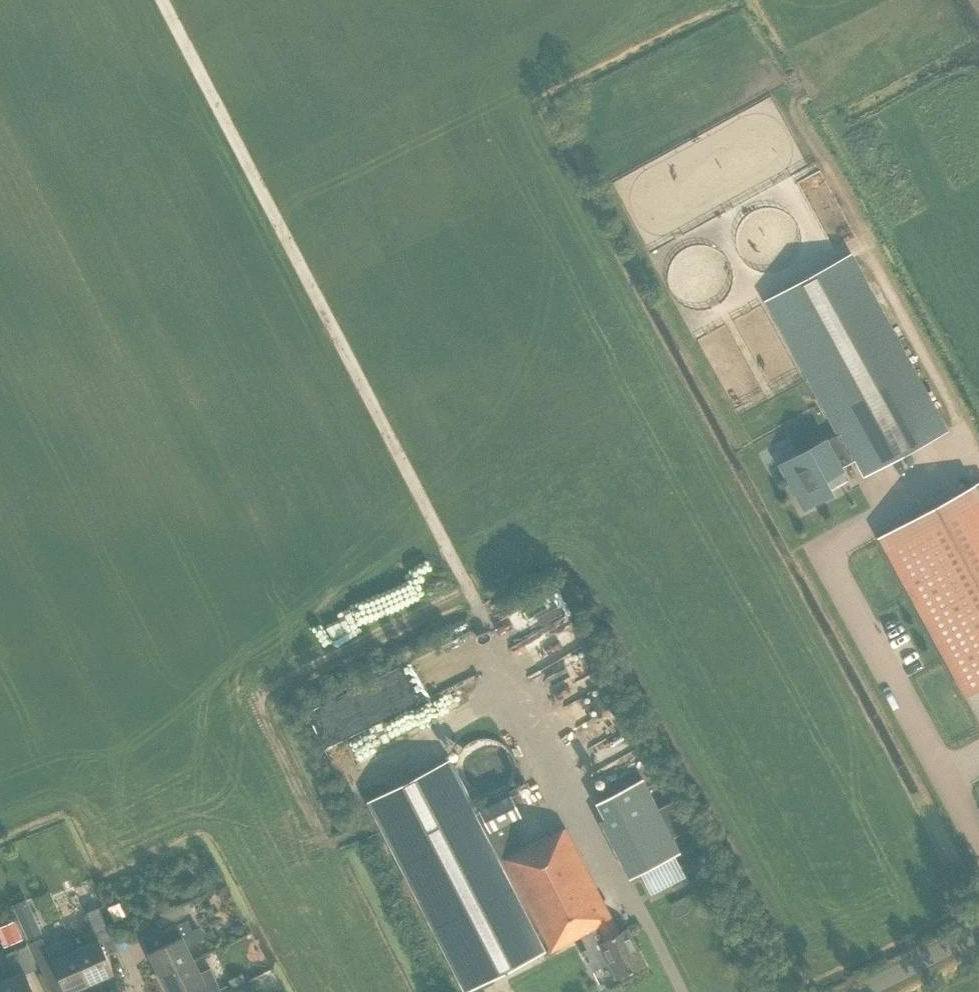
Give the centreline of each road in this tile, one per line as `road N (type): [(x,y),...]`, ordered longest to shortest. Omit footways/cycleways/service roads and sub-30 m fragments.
road 1 (residential): [(861,991),(978,933)]

